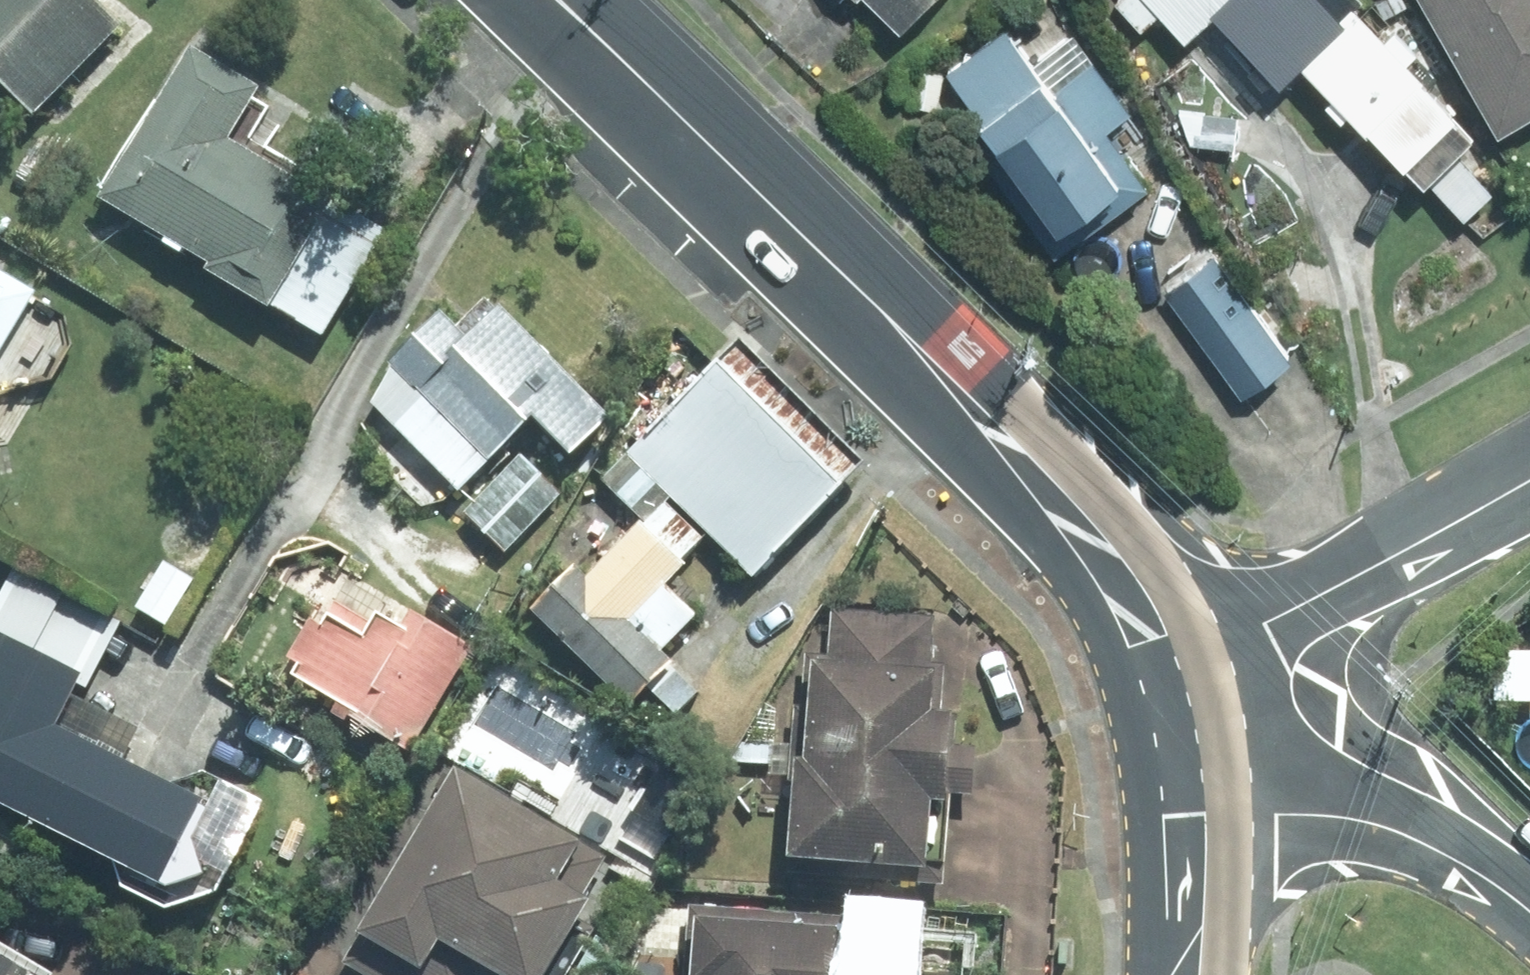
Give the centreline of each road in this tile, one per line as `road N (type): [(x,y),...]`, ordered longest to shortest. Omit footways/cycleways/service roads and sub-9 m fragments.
road 1 (secondary): [(1157,662),(1127,602),(1014,455),(917,349),(555,0)]
road 2 (residential): [(1529,476),(1375,565),(1157,662)]
road 3 (residential): [(1529,913),(1412,837),(1342,819),(1189,814)]
road 4 (secondary): [(1185,974),(1189,814)]
road 5 (secondary): [(1189,814),(1157,662)]

